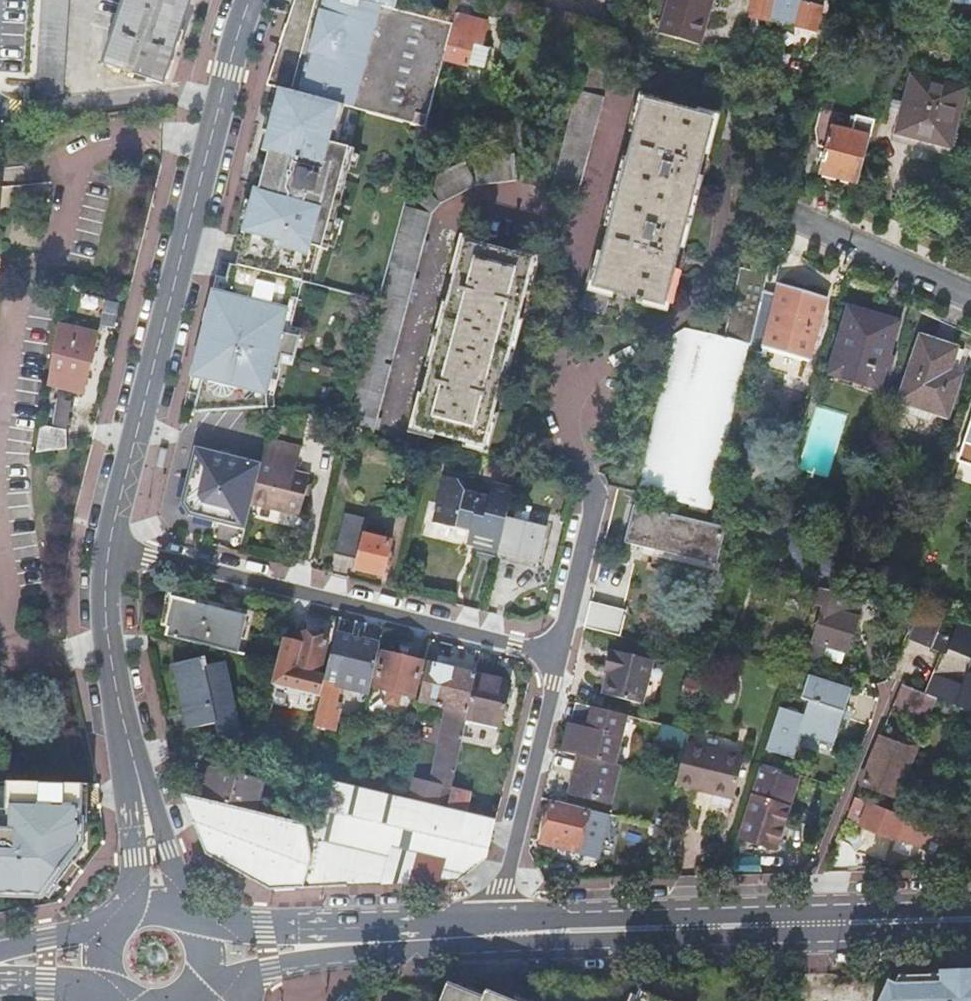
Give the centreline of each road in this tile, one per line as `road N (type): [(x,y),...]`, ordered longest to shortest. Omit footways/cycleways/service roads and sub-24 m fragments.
road 1 (secondary): [(250,0),(112,547)]
road 2 (secondary): [(499,935),(970,922)]
road 3 (residential): [(112,547),(555,650)]
road 4 (secondary): [(112,547),(107,631),(155,903)]
road 5 (secondary): [(207,955),(499,935)]
road 6 (residential): [(555,650),(499,935)]
road 7 (residential): [(585,465),(591,487),(555,650)]
road 8 (residential): [(970,301),(799,223)]

